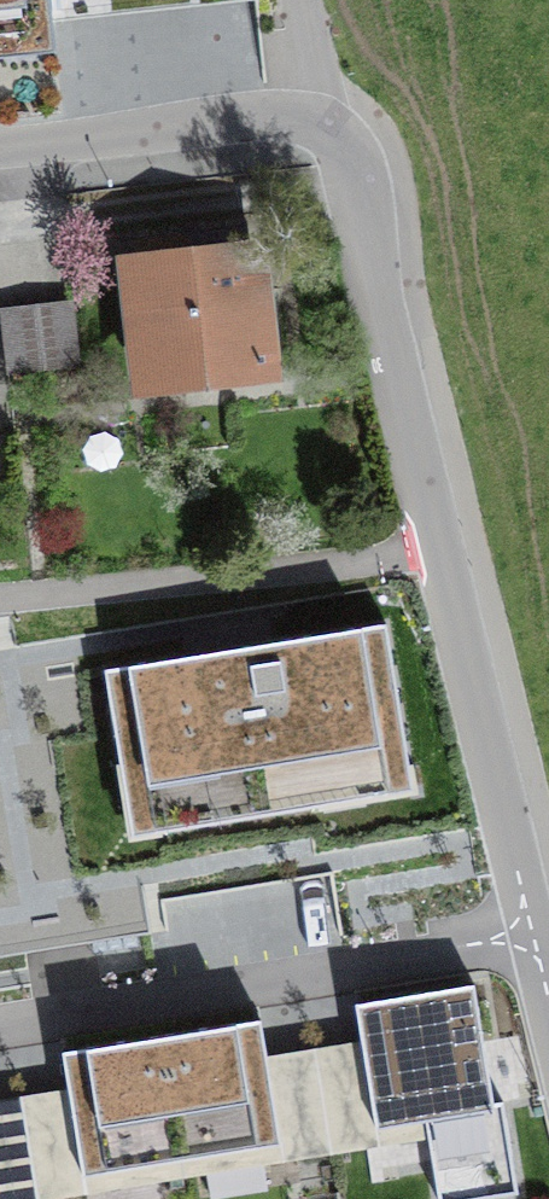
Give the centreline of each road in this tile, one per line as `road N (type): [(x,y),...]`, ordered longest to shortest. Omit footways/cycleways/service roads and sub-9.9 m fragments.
road 1 (residential): [(0,1021),(537,933)]
road 2 (residential): [(0,600),(445,553)]
road 3 (unclassified): [(349,140),(445,553)]
road 4 (unclassified): [(445,553),(537,933)]
road 5 (residential): [(0,168),(349,140)]
road 6 (unclassified): [(311,0),(349,140)]

